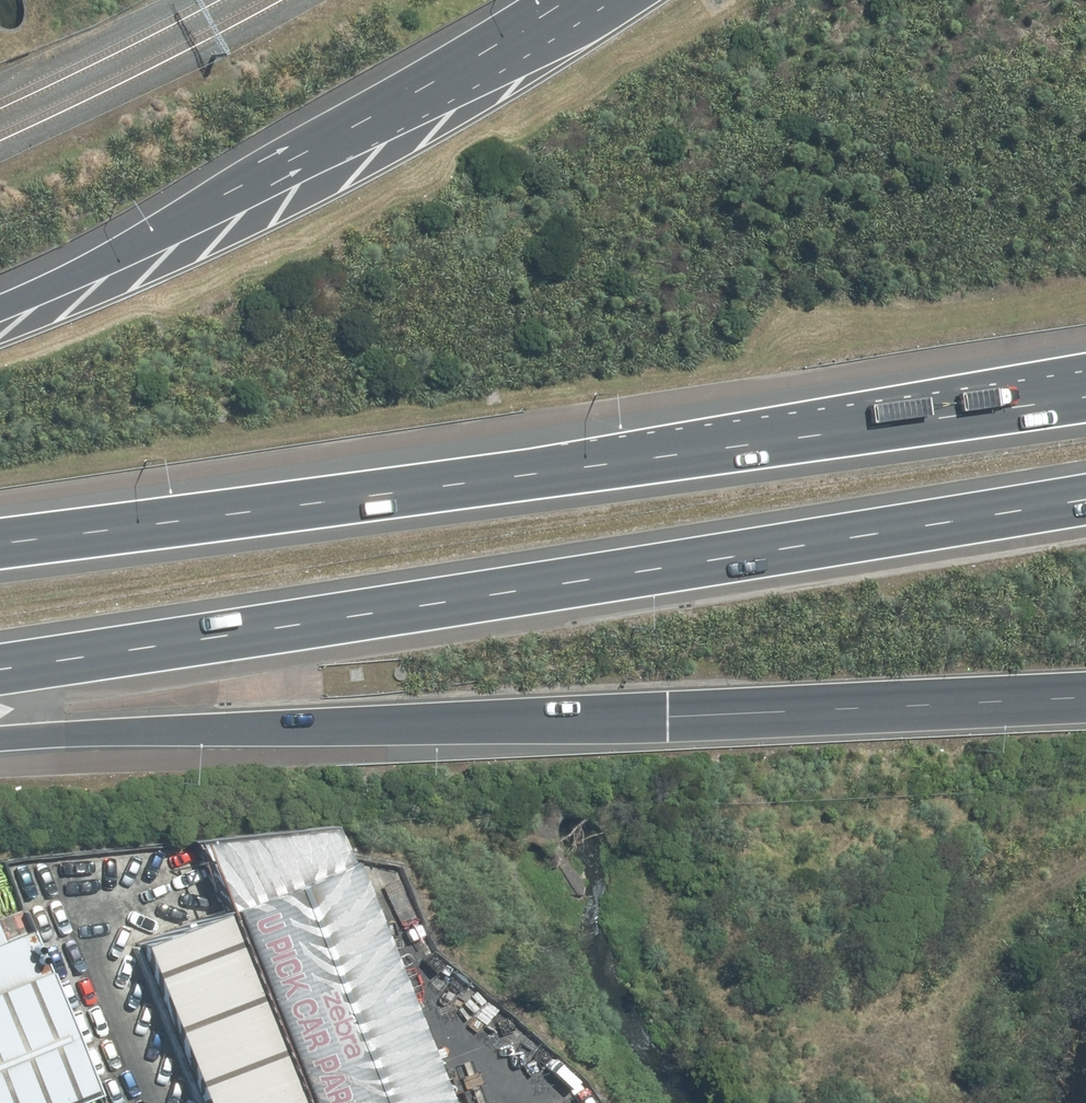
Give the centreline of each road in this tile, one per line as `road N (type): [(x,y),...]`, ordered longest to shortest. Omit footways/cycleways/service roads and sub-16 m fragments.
road 1 (motorway): [(1085,498),(0,671)]
road 2 (motorway): [(0,544),(1085,398)]
road 3 (motorway): [(1085,699),(0,741)]
road 4 (motorway): [(0,310),(186,223),(567,0)]
road 5 (track): [(949,1102),(940,1062),(950,1005),(1011,929),(1085,890)]

